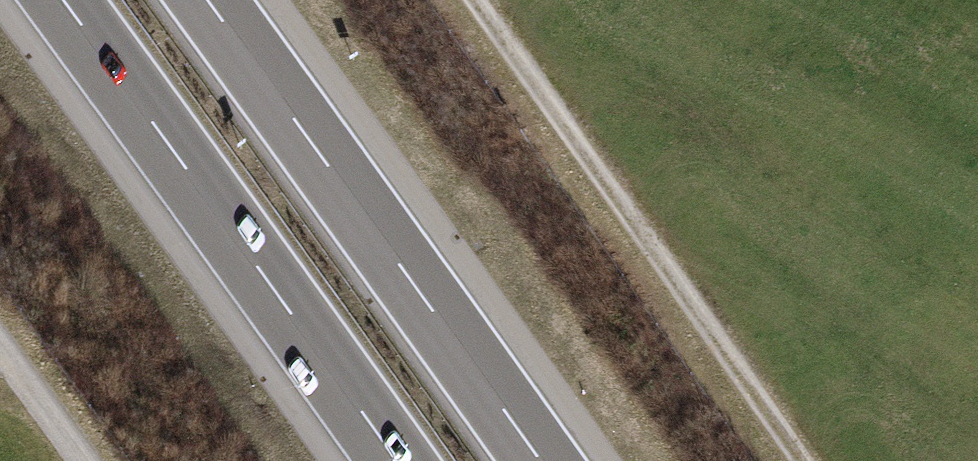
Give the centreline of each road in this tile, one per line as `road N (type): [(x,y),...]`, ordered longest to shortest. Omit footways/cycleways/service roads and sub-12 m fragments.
road 1 (motorway): [(63,0),(397,460)]
road 2 (motorway): [(540,460),(208,0)]
road 3 (track): [(813,460),(487,0)]
road 4 (track): [(0,346),(86,460)]

